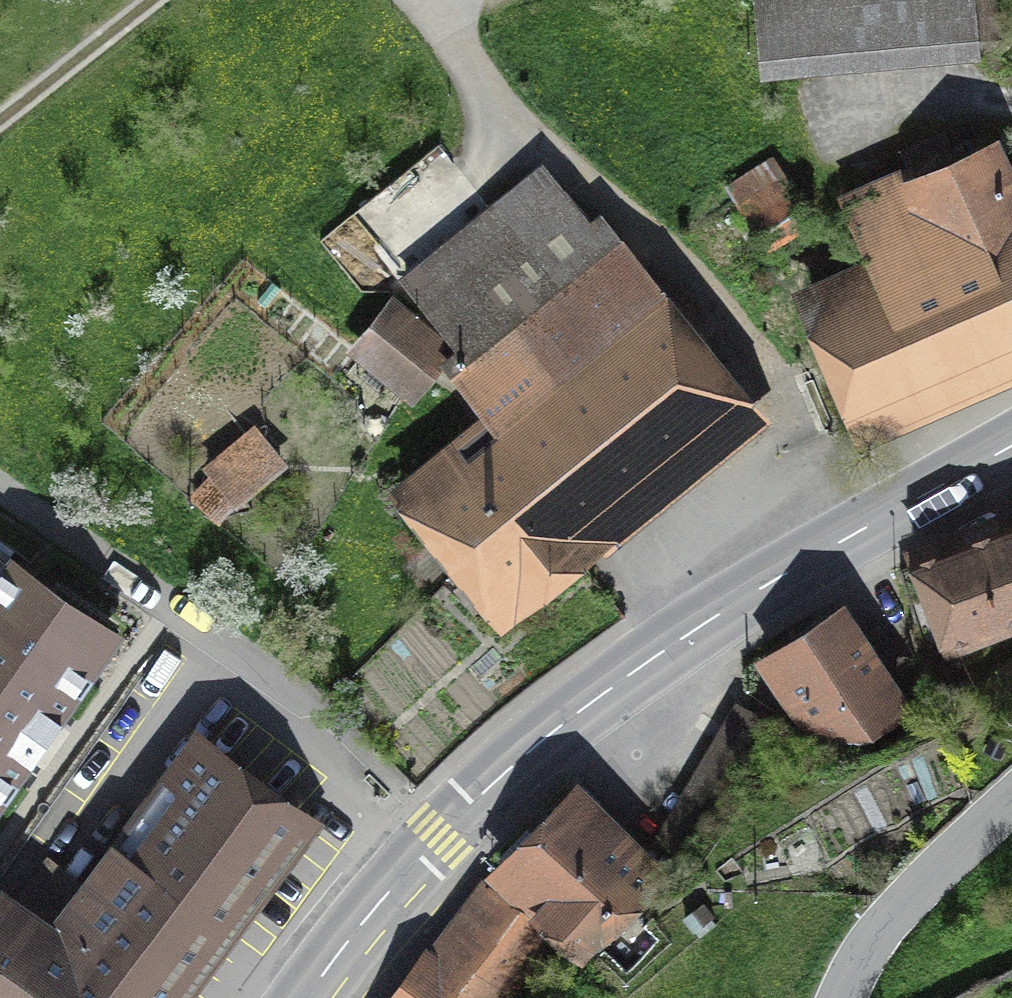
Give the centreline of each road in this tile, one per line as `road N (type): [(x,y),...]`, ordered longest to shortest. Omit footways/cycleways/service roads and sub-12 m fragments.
road 1 (primary): [(414,861),(645,661),(1011,446)]
road 2 (track): [(421,0),(603,209),(784,379),(856,535)]
road 3 (unclassified): [(0,493),(205,630),(414,861)]
road 4 (tertiary): [(844,997),(895,913),(1011,802)]
road 5 (track): [(153,0),(0,121)]
road 6 (primary): [(314,997),(414,861)]

